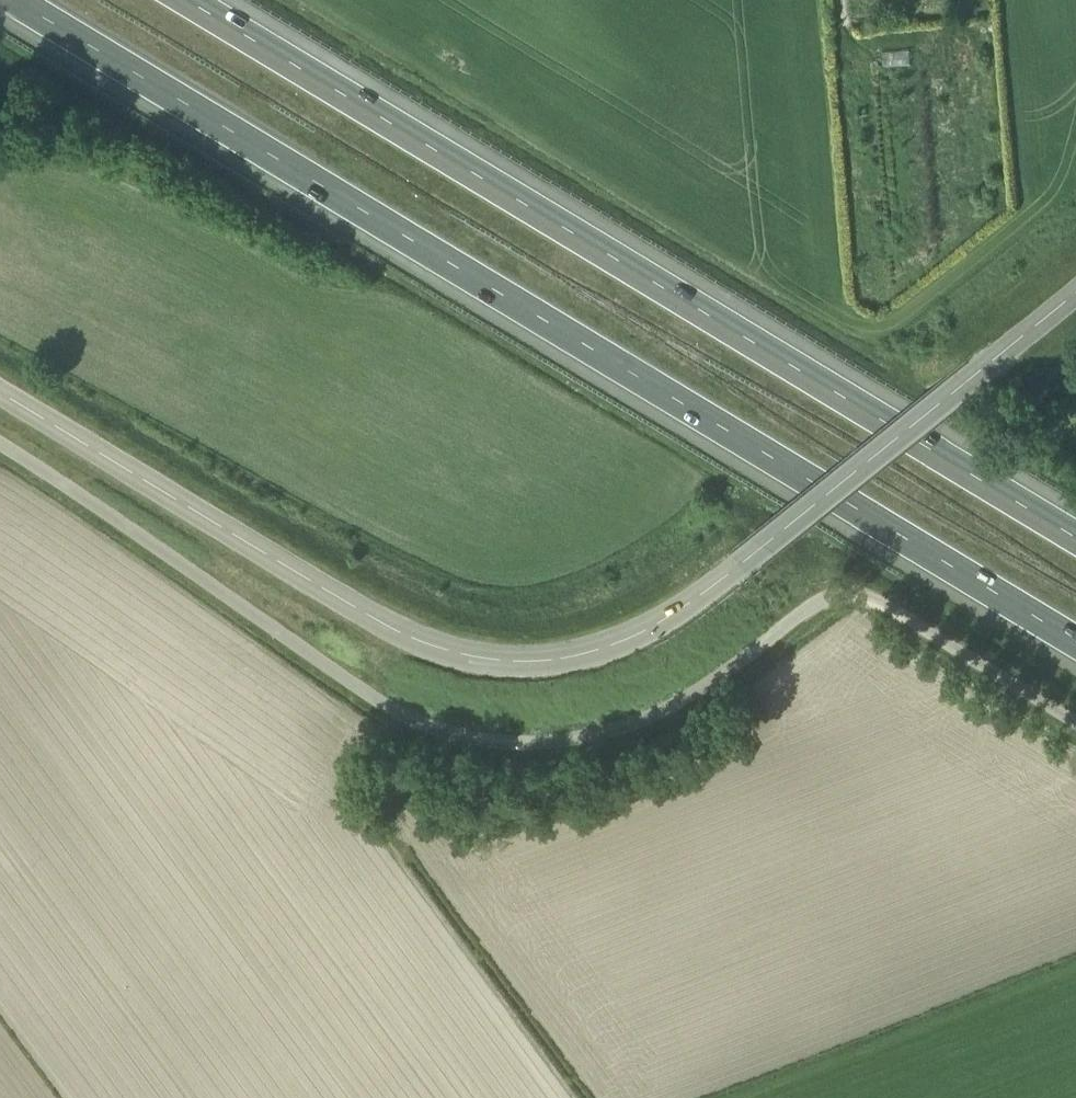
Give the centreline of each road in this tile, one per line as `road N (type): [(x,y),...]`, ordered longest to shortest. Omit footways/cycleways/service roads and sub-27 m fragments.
road 1 (motorway): [(8,0),(1075,644)]
road 2 (unclassified): [(0,448),(385,703),(444,728),(536,744),(615,738),(672,710),(845,591),(888,602),(1075,723)]
road 3 (motorway): [(1075,530),(206,0)]
road 4 (unclassified): [(766,544),(672,618),(588,652),(518,662),(444,652),(0,391)]
road 5 (unclassified): [(766,544),(1075,290)]

